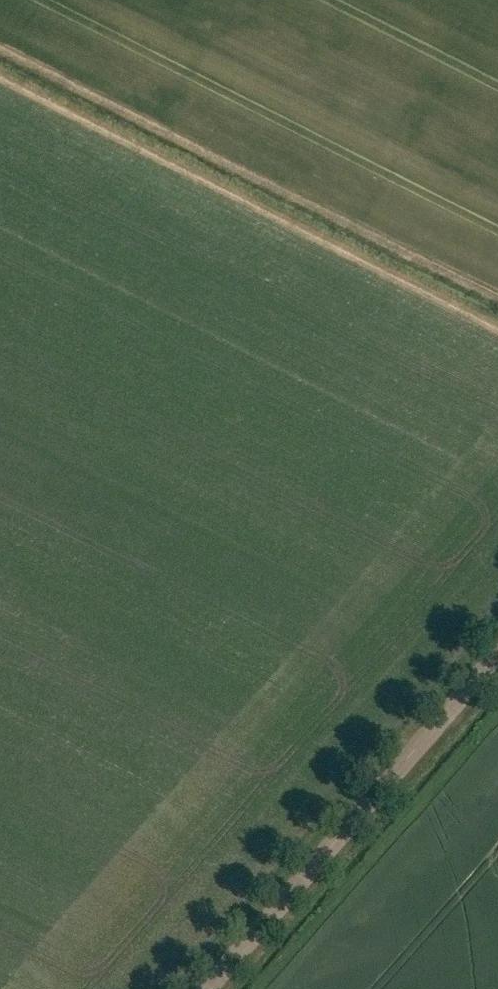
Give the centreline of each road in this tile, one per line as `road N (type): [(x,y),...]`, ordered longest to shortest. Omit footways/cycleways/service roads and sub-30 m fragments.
road 1 (tertiary): [(205,988),(497,651)]

